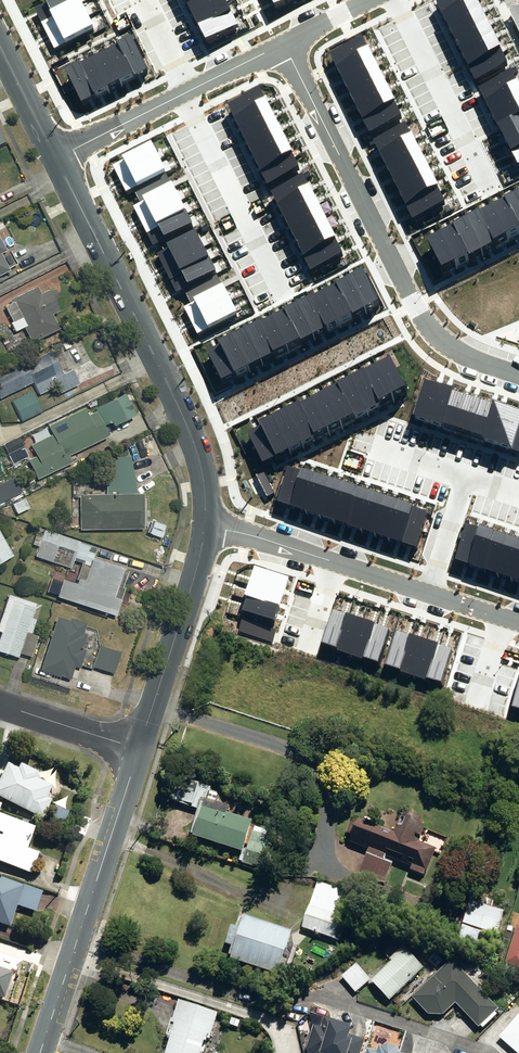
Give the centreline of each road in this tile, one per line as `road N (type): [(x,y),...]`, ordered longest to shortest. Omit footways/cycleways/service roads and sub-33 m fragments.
road 1 (residential): [(518,374),(457,353),(424,323),(283,43)]
road 2 (secondary): [(206,526),(194,445),(55,157)]
road 3 (secondary): [(39,1052),(138,749)]
road 4 (secondary): [(138,749),(206,526)]
road 5 (residential): [(206,526),(429,592)]
road 6 (residential): [(281,293),(181,94)]
road 7 (residential): [(394,0),(489,185)]
road 8 (residential): [(138,749),(0,703)]
road 9 (residential): [(55,157),(181,94)]
road 10 (secondary): [(55,157),(0,49)]

